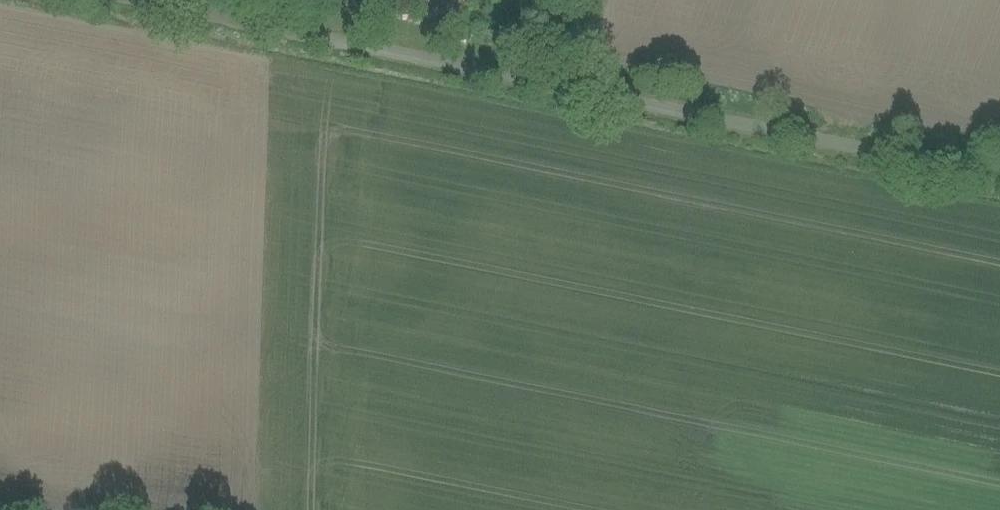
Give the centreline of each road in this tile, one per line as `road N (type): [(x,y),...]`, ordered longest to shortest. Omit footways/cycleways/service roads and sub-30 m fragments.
road 1 (unclassified): [(999,198),(114,0)]

